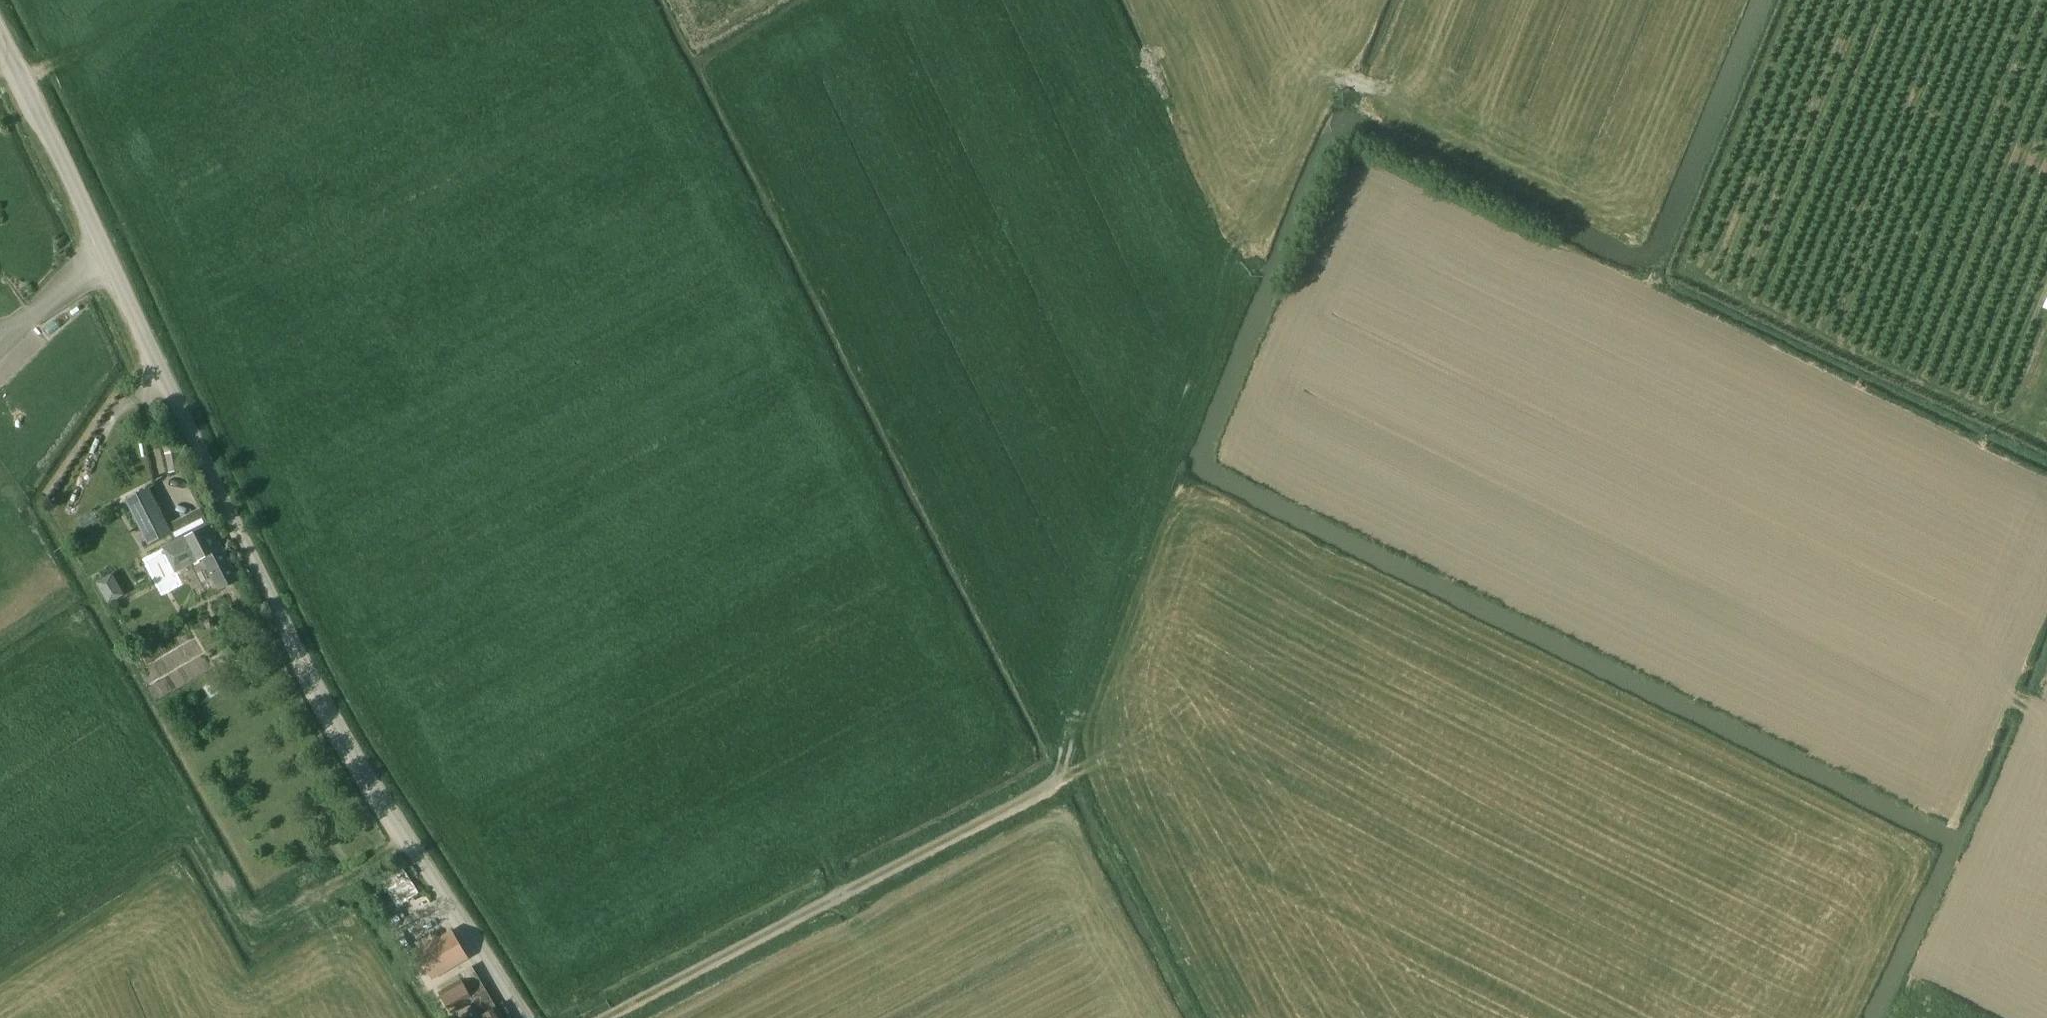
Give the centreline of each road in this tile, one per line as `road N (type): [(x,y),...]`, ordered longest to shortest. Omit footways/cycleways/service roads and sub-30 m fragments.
road 1 (unclassified): [(526,1017),(397,826),(269,595),(0,31)]

